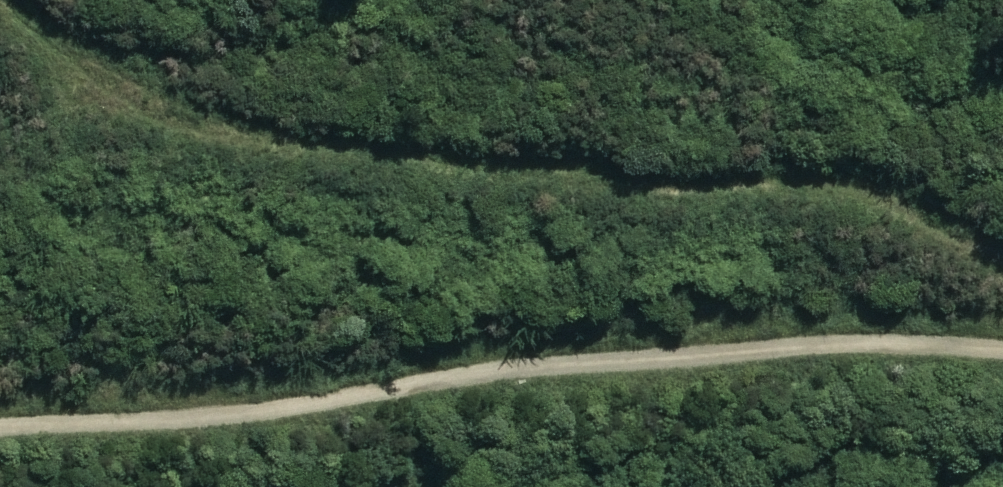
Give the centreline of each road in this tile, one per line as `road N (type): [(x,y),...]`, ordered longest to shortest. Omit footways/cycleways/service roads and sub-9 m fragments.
road 1 (track): [(1002,239),(831,193),(480,172),(266,138),(124,94),(14,0)]
road 2 (track): [(0,425),(251,410),(577,361),(890,343),(1002,347)]

